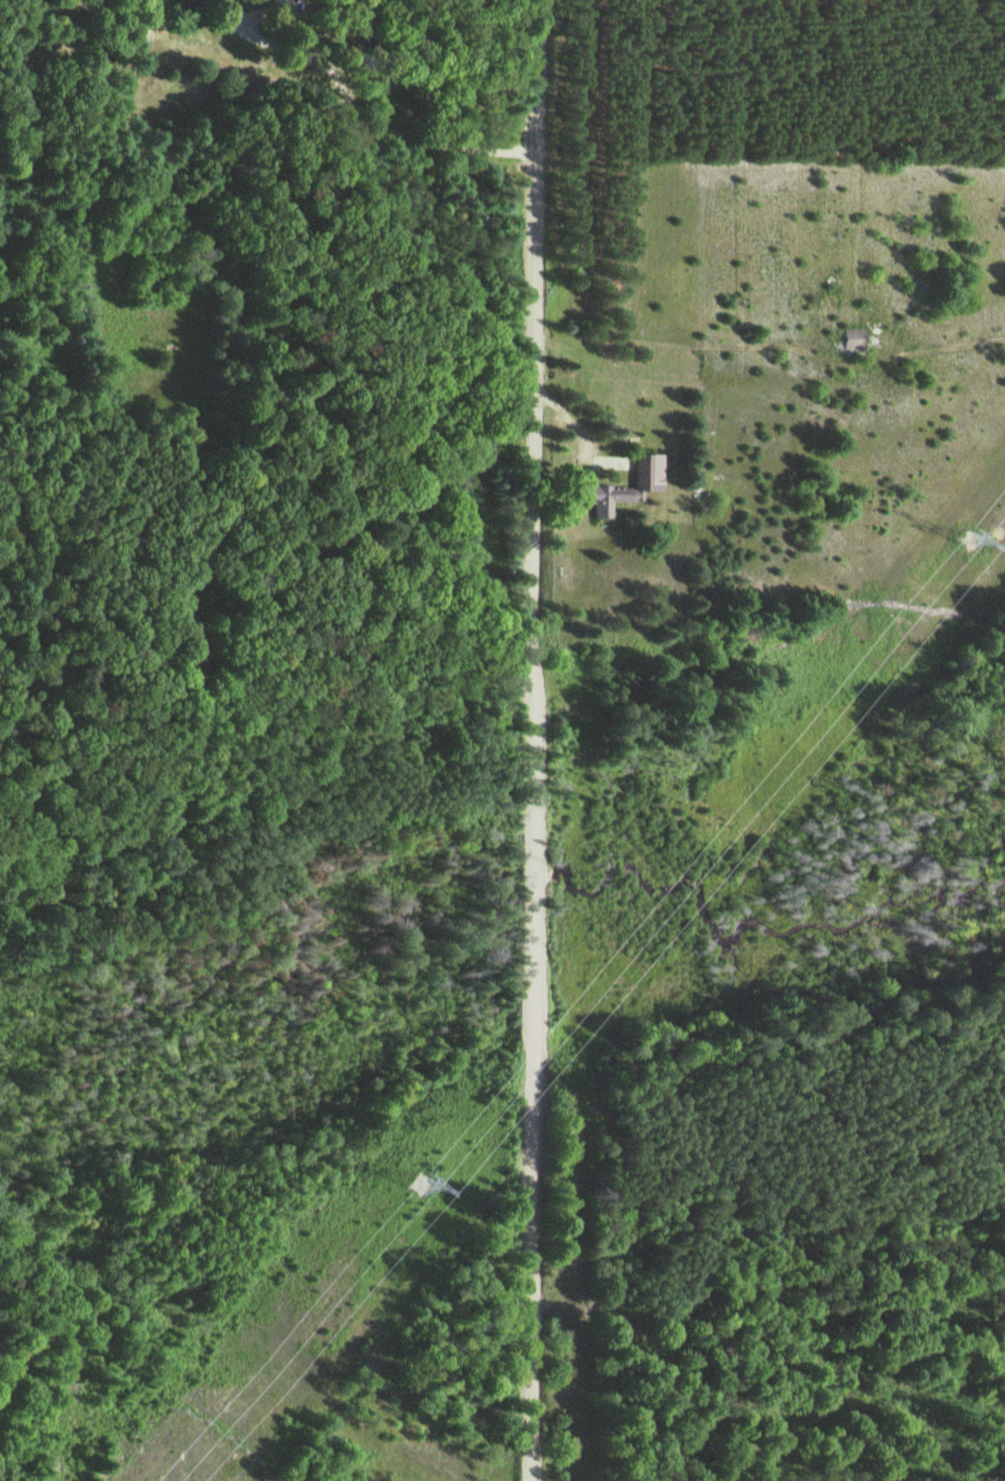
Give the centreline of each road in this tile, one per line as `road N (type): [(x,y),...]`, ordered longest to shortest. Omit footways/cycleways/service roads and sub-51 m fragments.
road 1 (residential): [(533,1480),(536,0)]

